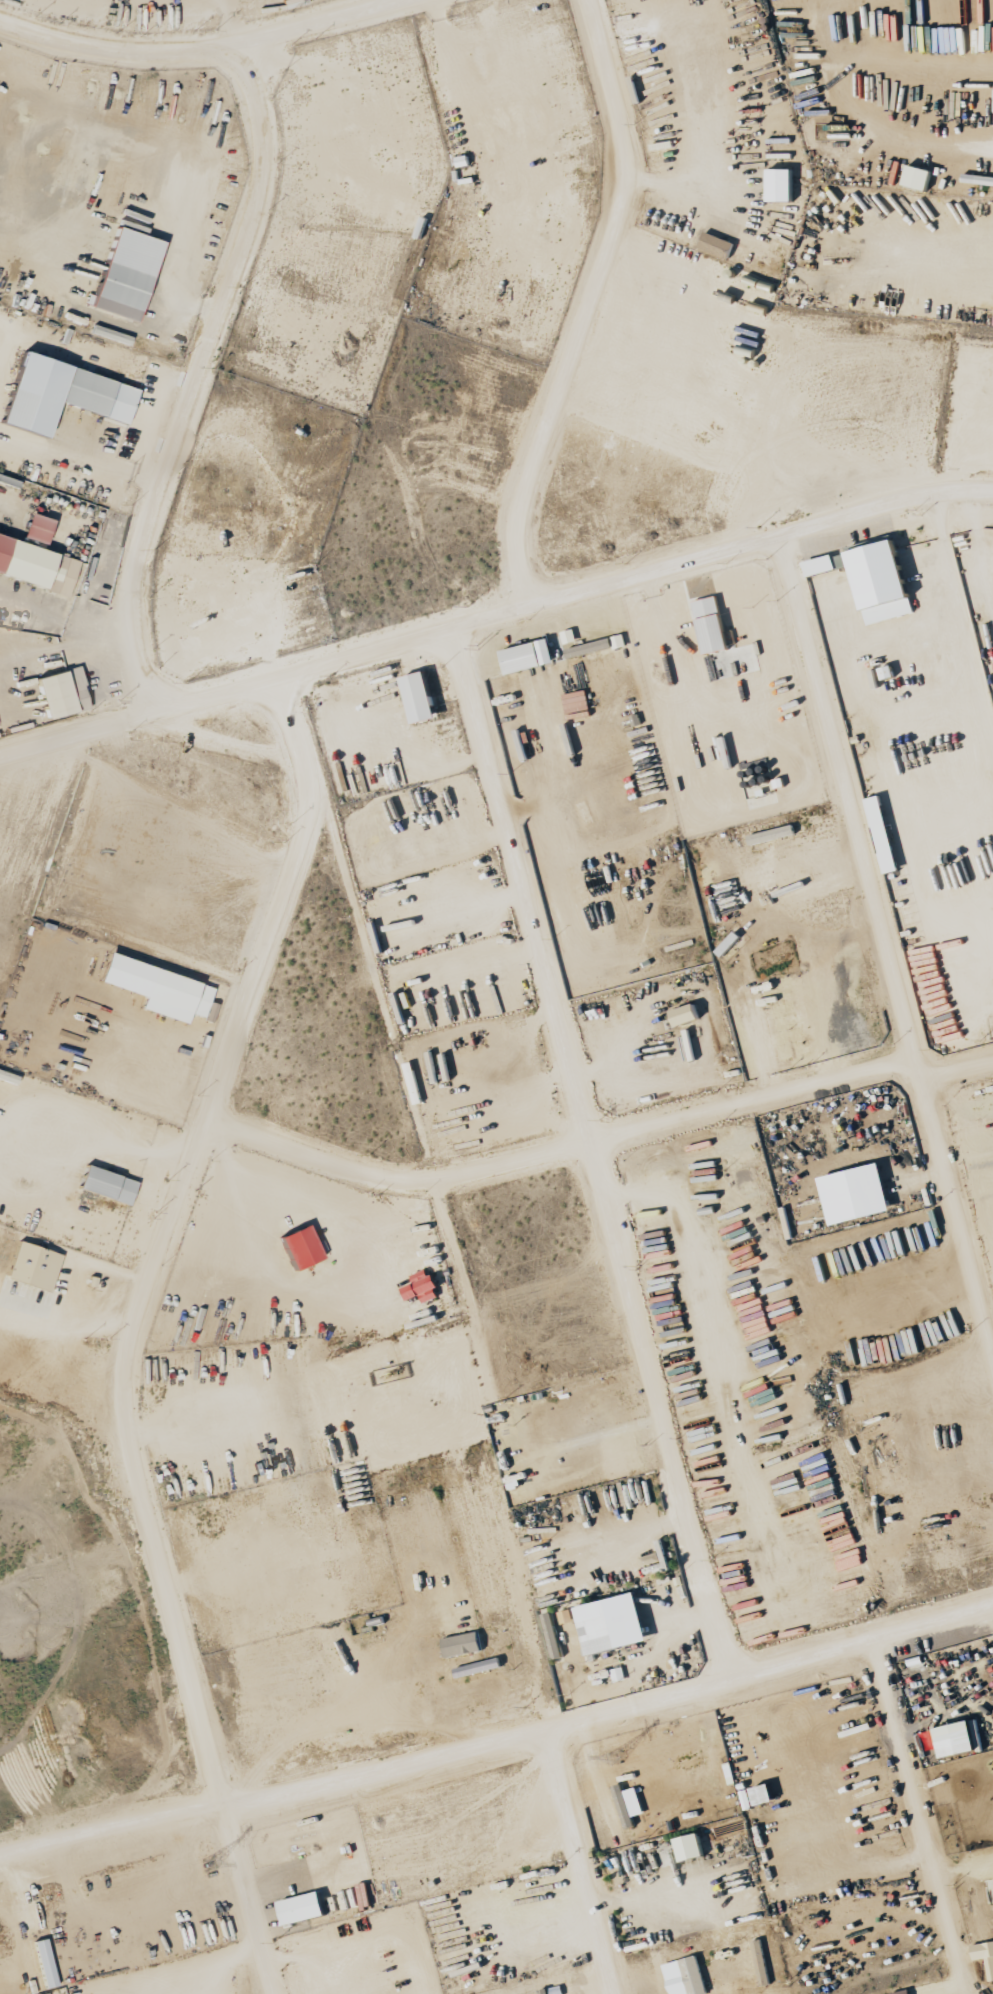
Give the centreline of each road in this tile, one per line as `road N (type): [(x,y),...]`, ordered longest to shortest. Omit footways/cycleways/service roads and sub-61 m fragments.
road 1 (residential): [(275,676),(306,813),(122,1278),(109,1363),(118,1433),(225,1813)]
road 2 (residential): [(453,628),(736,1673)]
road 3 (residential): [(0,1875),(992,1603)]
road 4 (tertiary): [(0,753),(971,487),(992,489)]
road 5 (residential): [(784,538),(992,1359)]
road 6 (residential): [(187,1121),(391,1193),(423,1191),(916,1057)]
road 7 (residential): [(244,43),(263,155),(131,545),(155,710)]
road 8 (residential): [(592,0),(598,148),(578,296),(560,384),(504,484),(502,614)]
road 9 (residential): [(404,0),(227,47),(173,51),(117,47),(0,17)]
road 10 (residential): [(879,1634),(976,1993)]
road 11 (residential): [(618,1993),(548,1725)]
road 12 (residential): [(271,1993),(225,1813)]

